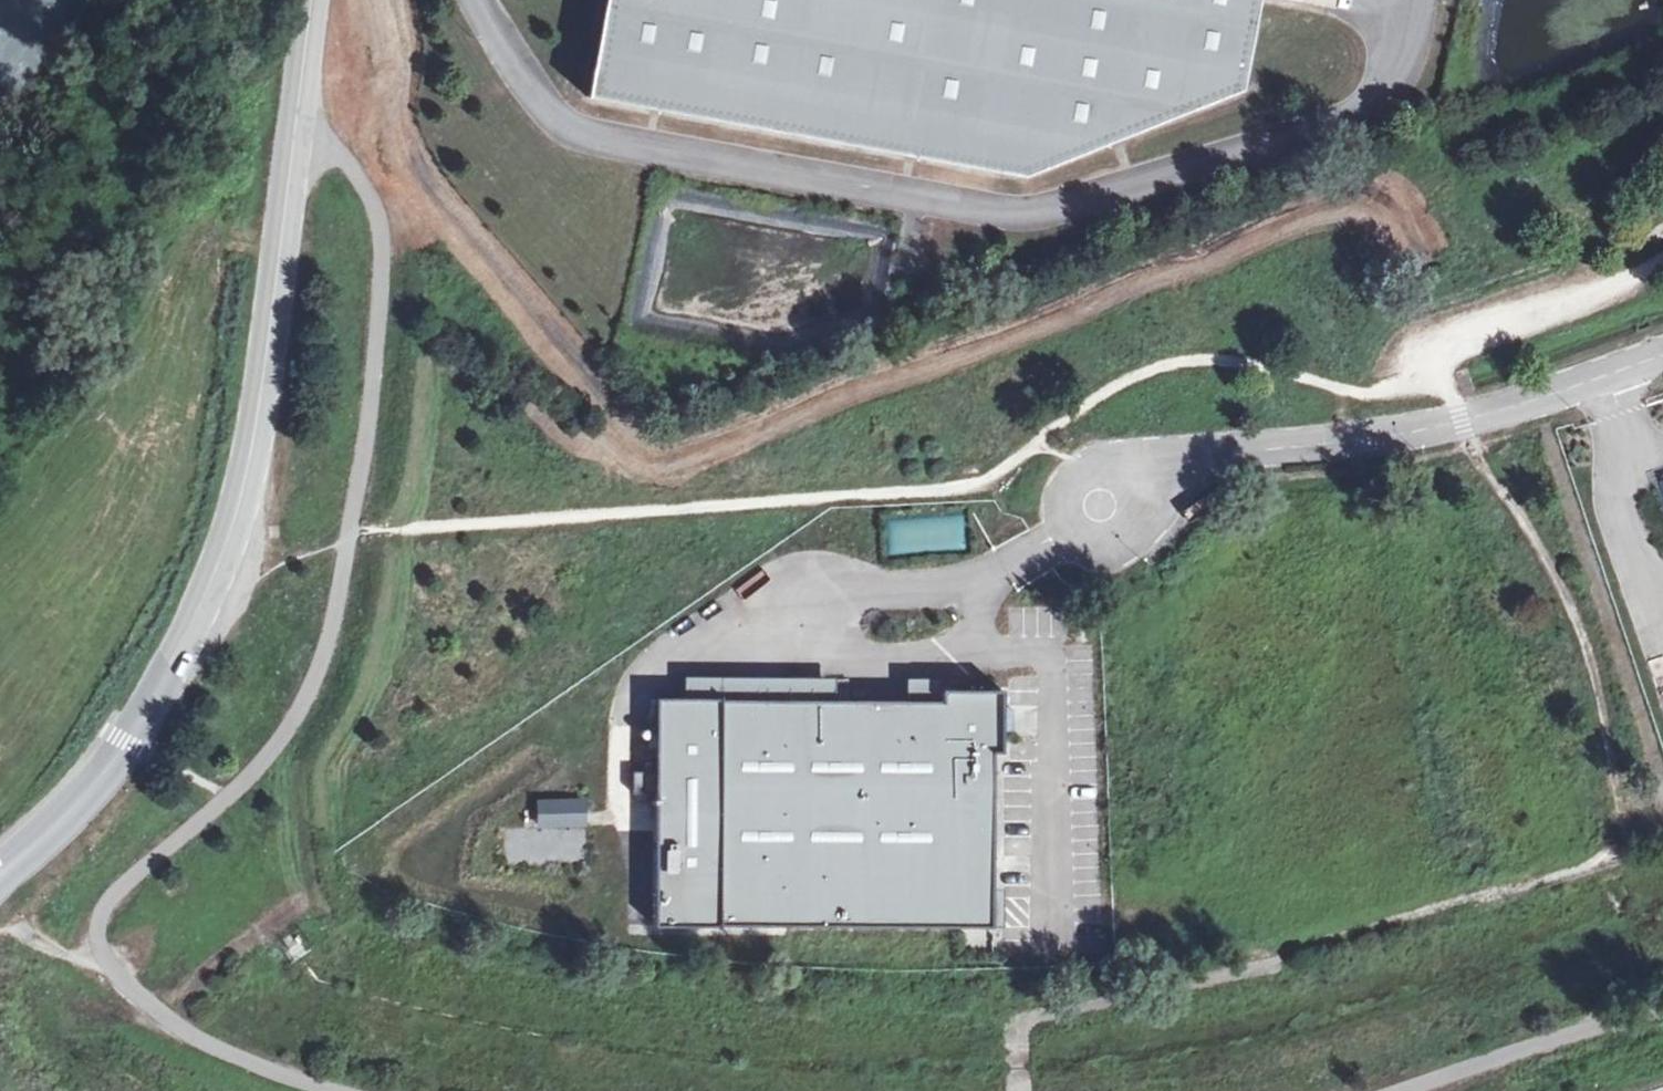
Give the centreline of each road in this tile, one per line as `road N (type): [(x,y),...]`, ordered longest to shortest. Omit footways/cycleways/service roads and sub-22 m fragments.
road 1 (tertiary): [(0,875),(104,770),(220,556),(253,425),(312,0)]
road 2 (unclassified): [(1097,509),(1193,461),(1457,424),(1662,355)]

